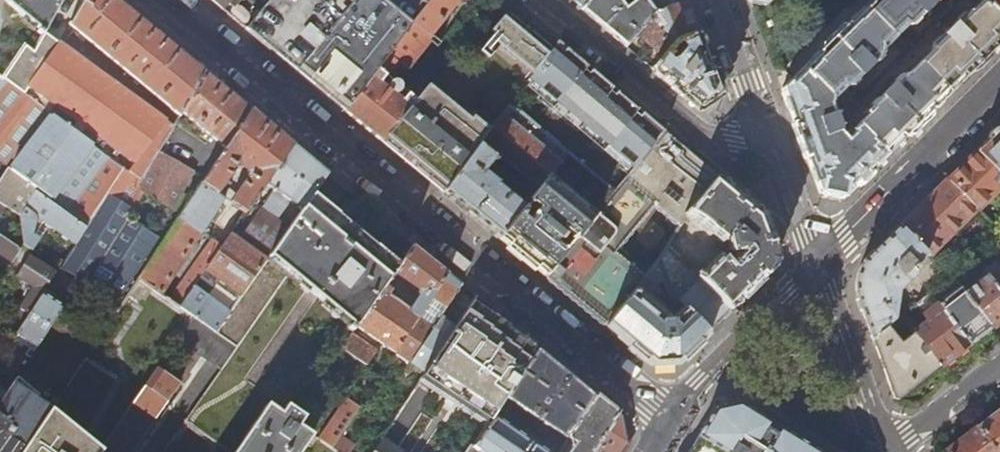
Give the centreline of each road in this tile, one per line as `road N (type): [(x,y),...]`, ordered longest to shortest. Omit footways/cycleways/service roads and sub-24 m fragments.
road 1 (residential): [(670,414),(172,0)]
road 2 (residential): [(818,264),(720,0)]
road 3 (residential): [(999,79),(818,264)]
road 4 (residential): [(818,264),(670,414)]
road 5 (residential): [(898,444),(879,428),(818,264)]
road 6 (residential): [(898,444),(999,366)]

